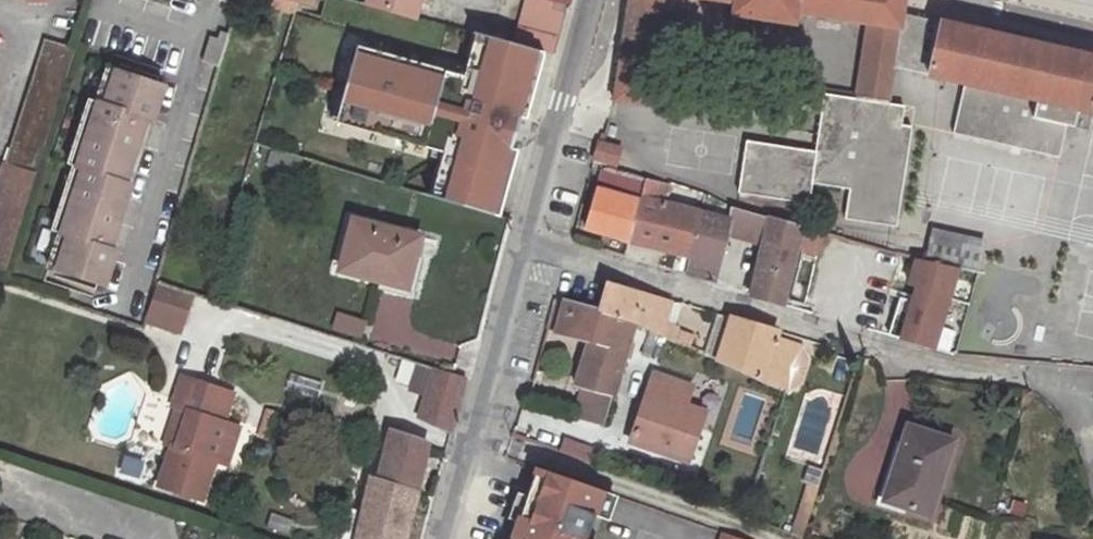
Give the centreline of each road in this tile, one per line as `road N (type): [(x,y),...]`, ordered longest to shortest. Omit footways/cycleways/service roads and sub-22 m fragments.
road 1 (residential): [(1071,377),(911,355),(526,246)]
road 2 (tertiary): [(442,538),(526,246)]
road 3 (tertiary): [(526,246),(592,0)]
road 4 (residential): [(7,490),(156,538)]

